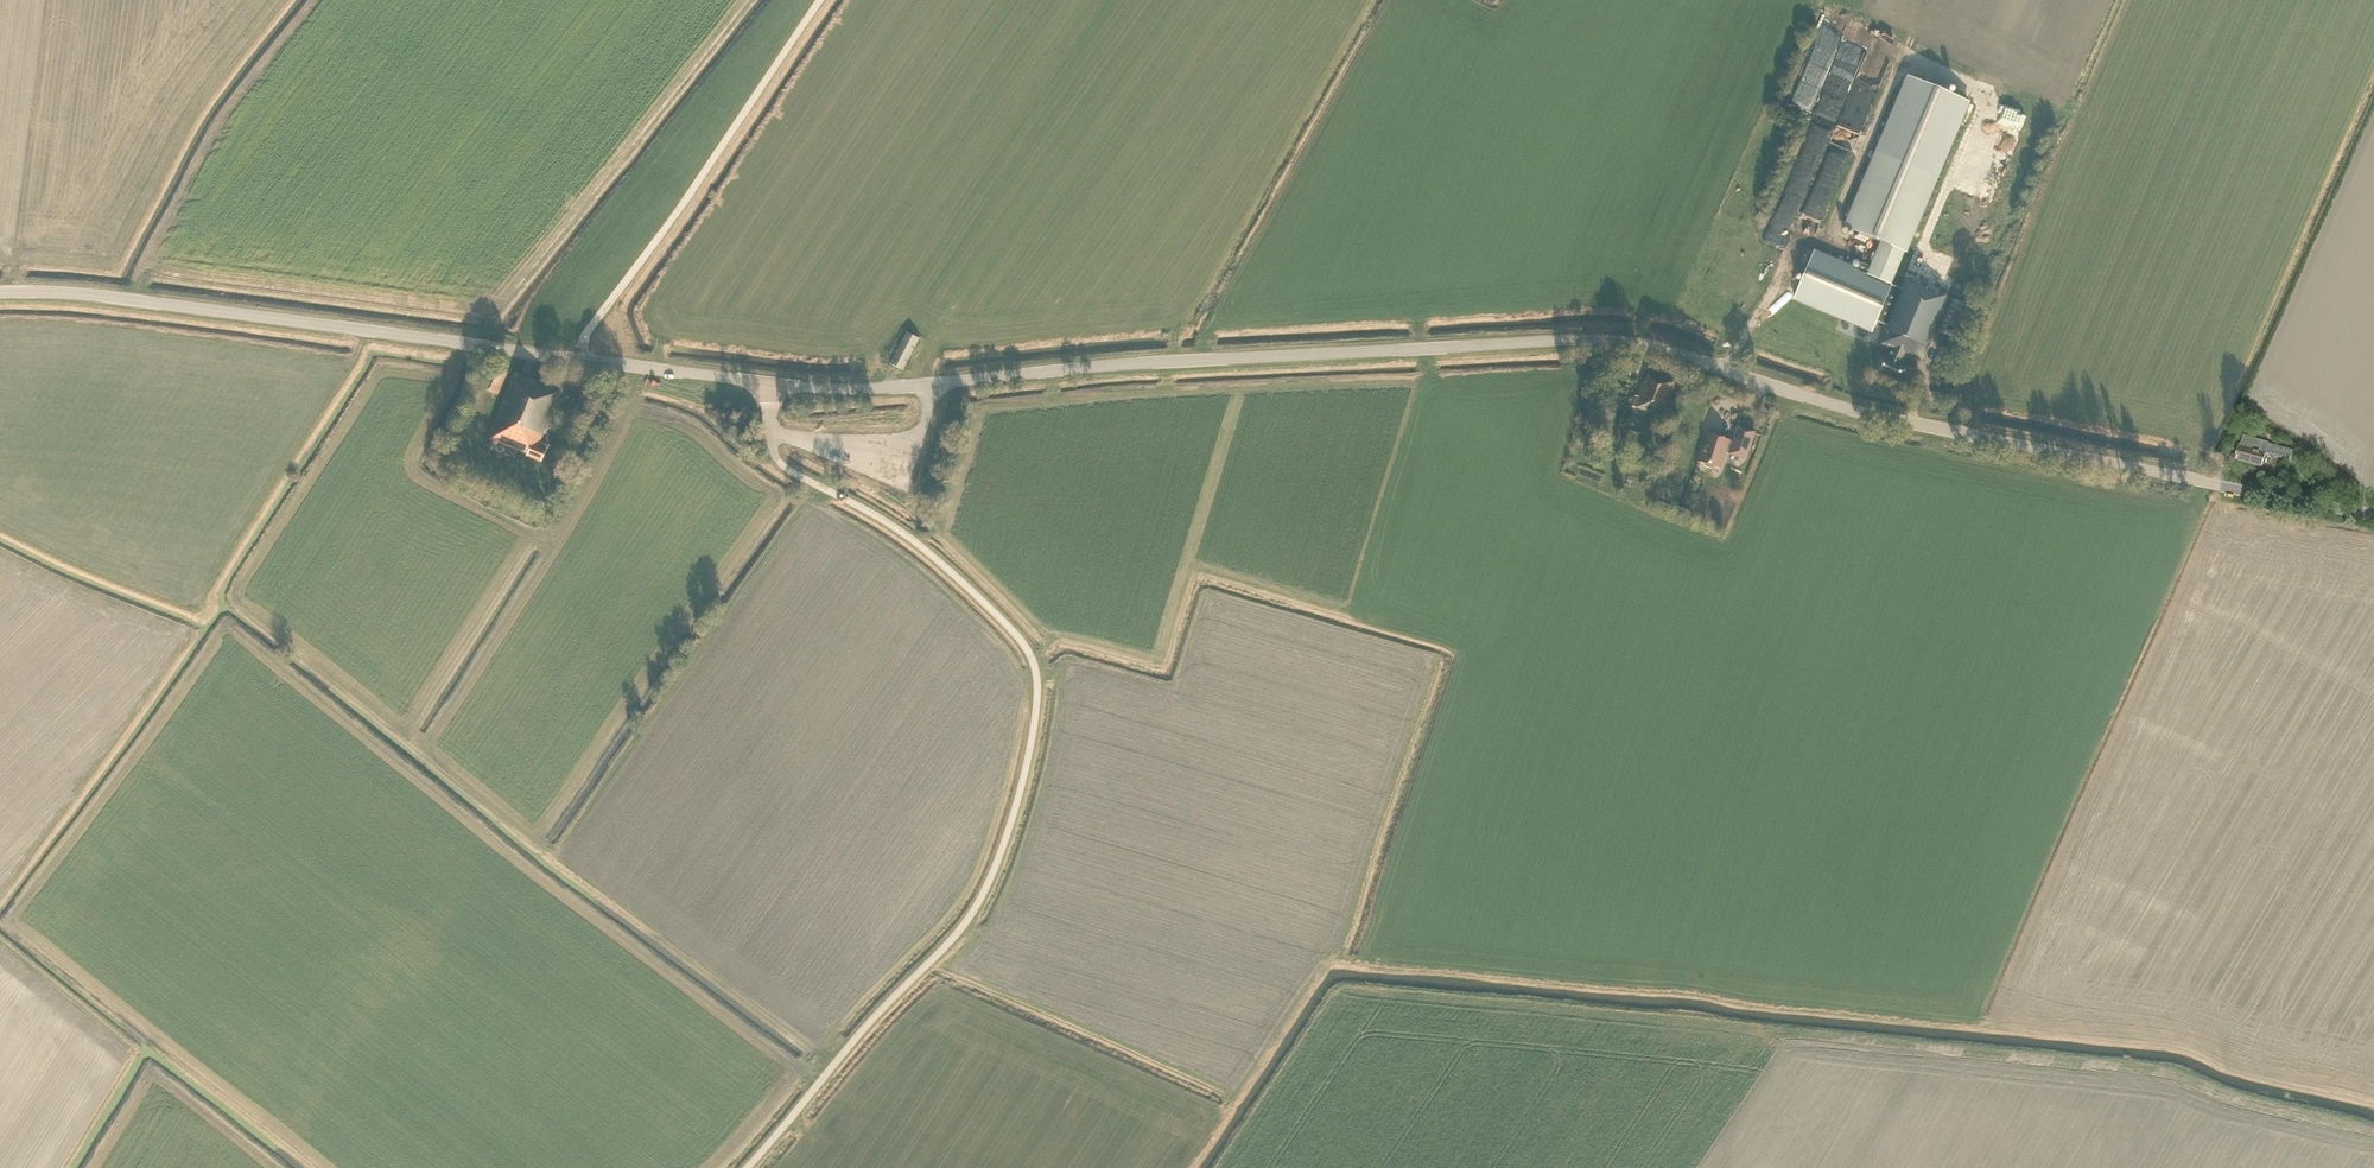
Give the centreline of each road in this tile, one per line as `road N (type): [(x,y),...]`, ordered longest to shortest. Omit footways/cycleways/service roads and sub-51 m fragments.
road 1 (unclassified): [(2373,513),(1884,418),(1629,342),(1192,360),(852,390),(768,382)]
road 2 (unclassified): [(747,1167),(978,904),(1024,778),(1039,695),(1028,649),(952,571),(895,527),(780,462),(768,382)]
road 3 (unclassified): [(0,291),(140,300),(577,359)]
road 4 (unclassified): [(577,359),(588,310),(606,280),(660,243),(829,0)]
road 5 (unclassified): [(768,382),(577,359)]

